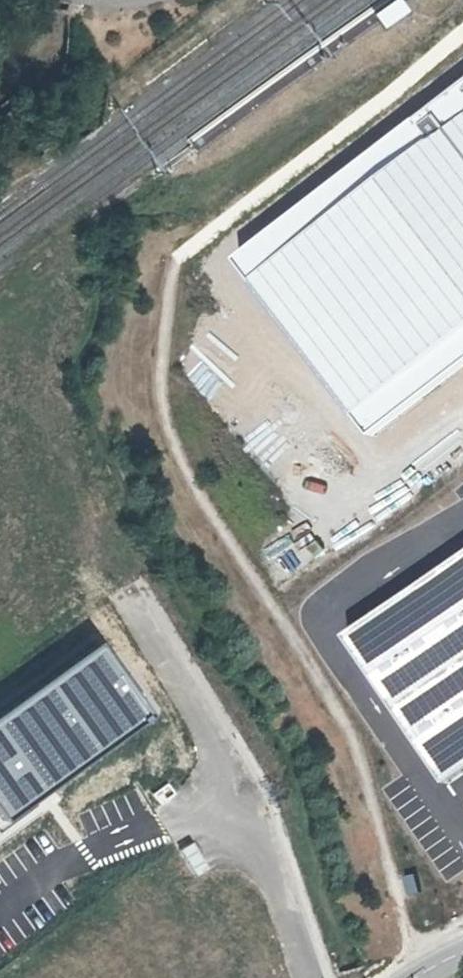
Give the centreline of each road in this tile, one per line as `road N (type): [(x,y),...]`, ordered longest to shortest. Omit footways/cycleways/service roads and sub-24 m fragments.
road 1 (unclassified): [(312,977),(246,788),(0,378)]

